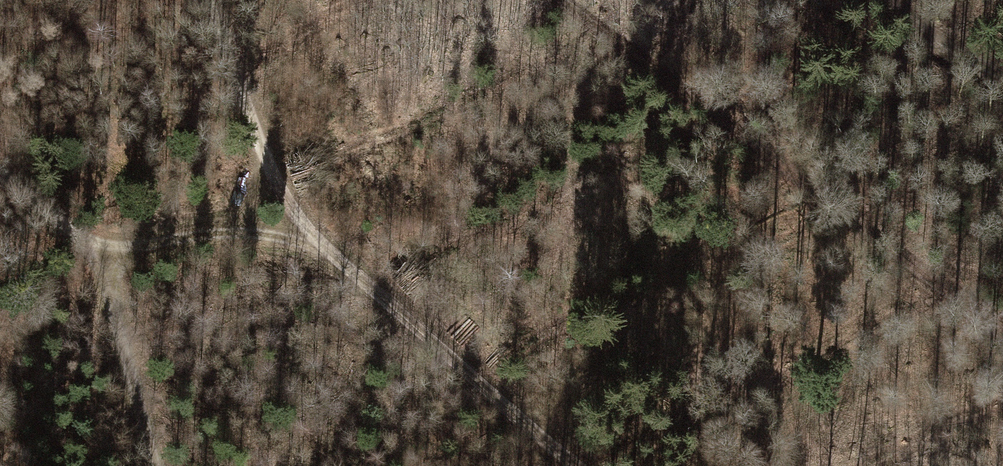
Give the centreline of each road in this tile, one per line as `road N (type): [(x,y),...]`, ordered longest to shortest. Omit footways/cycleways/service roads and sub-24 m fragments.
road 1 (track): [(565,0),(1002,347)]
road 2 (track): [(323,248),(270,233),(216,233),(97,259),(0,179)]
road 3 (track): [(323,248),(572,465)]
road 4 (track): [(211,0),(267,171),(323,248)]
road 5 (track): [(97,259),(152,465)]
road 6 (track): [(878,0),(928,47),(1002,83)]

